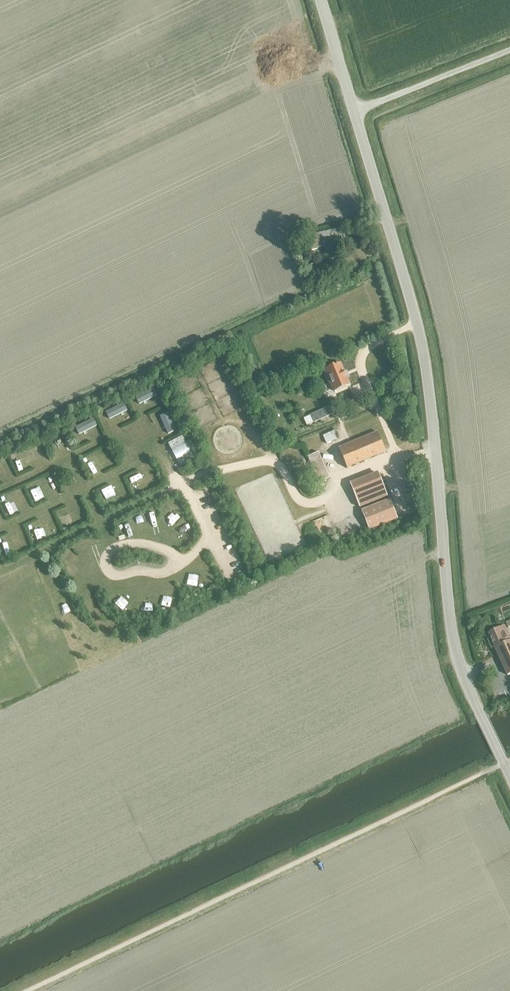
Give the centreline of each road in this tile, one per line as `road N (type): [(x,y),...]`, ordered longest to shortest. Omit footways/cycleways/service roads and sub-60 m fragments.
road 1 (unclassified): [(509,776),(455,655),(429,381),(354,110)]
road 2 (track): [(171,570),(208,536),(183,484),(269,461),(305,503),(317,502),(335,482)]
road 3 (track): [(416,322),(360,357),(400,460)]
road 4 (unclassified): [(354,110),(509,49)]
road 5 (track): [(181,563),(132,543),(105,558),(117,575),(171,570)]
road 6 (track): [(269,461),(249,428),(224,421),(197,370)]

